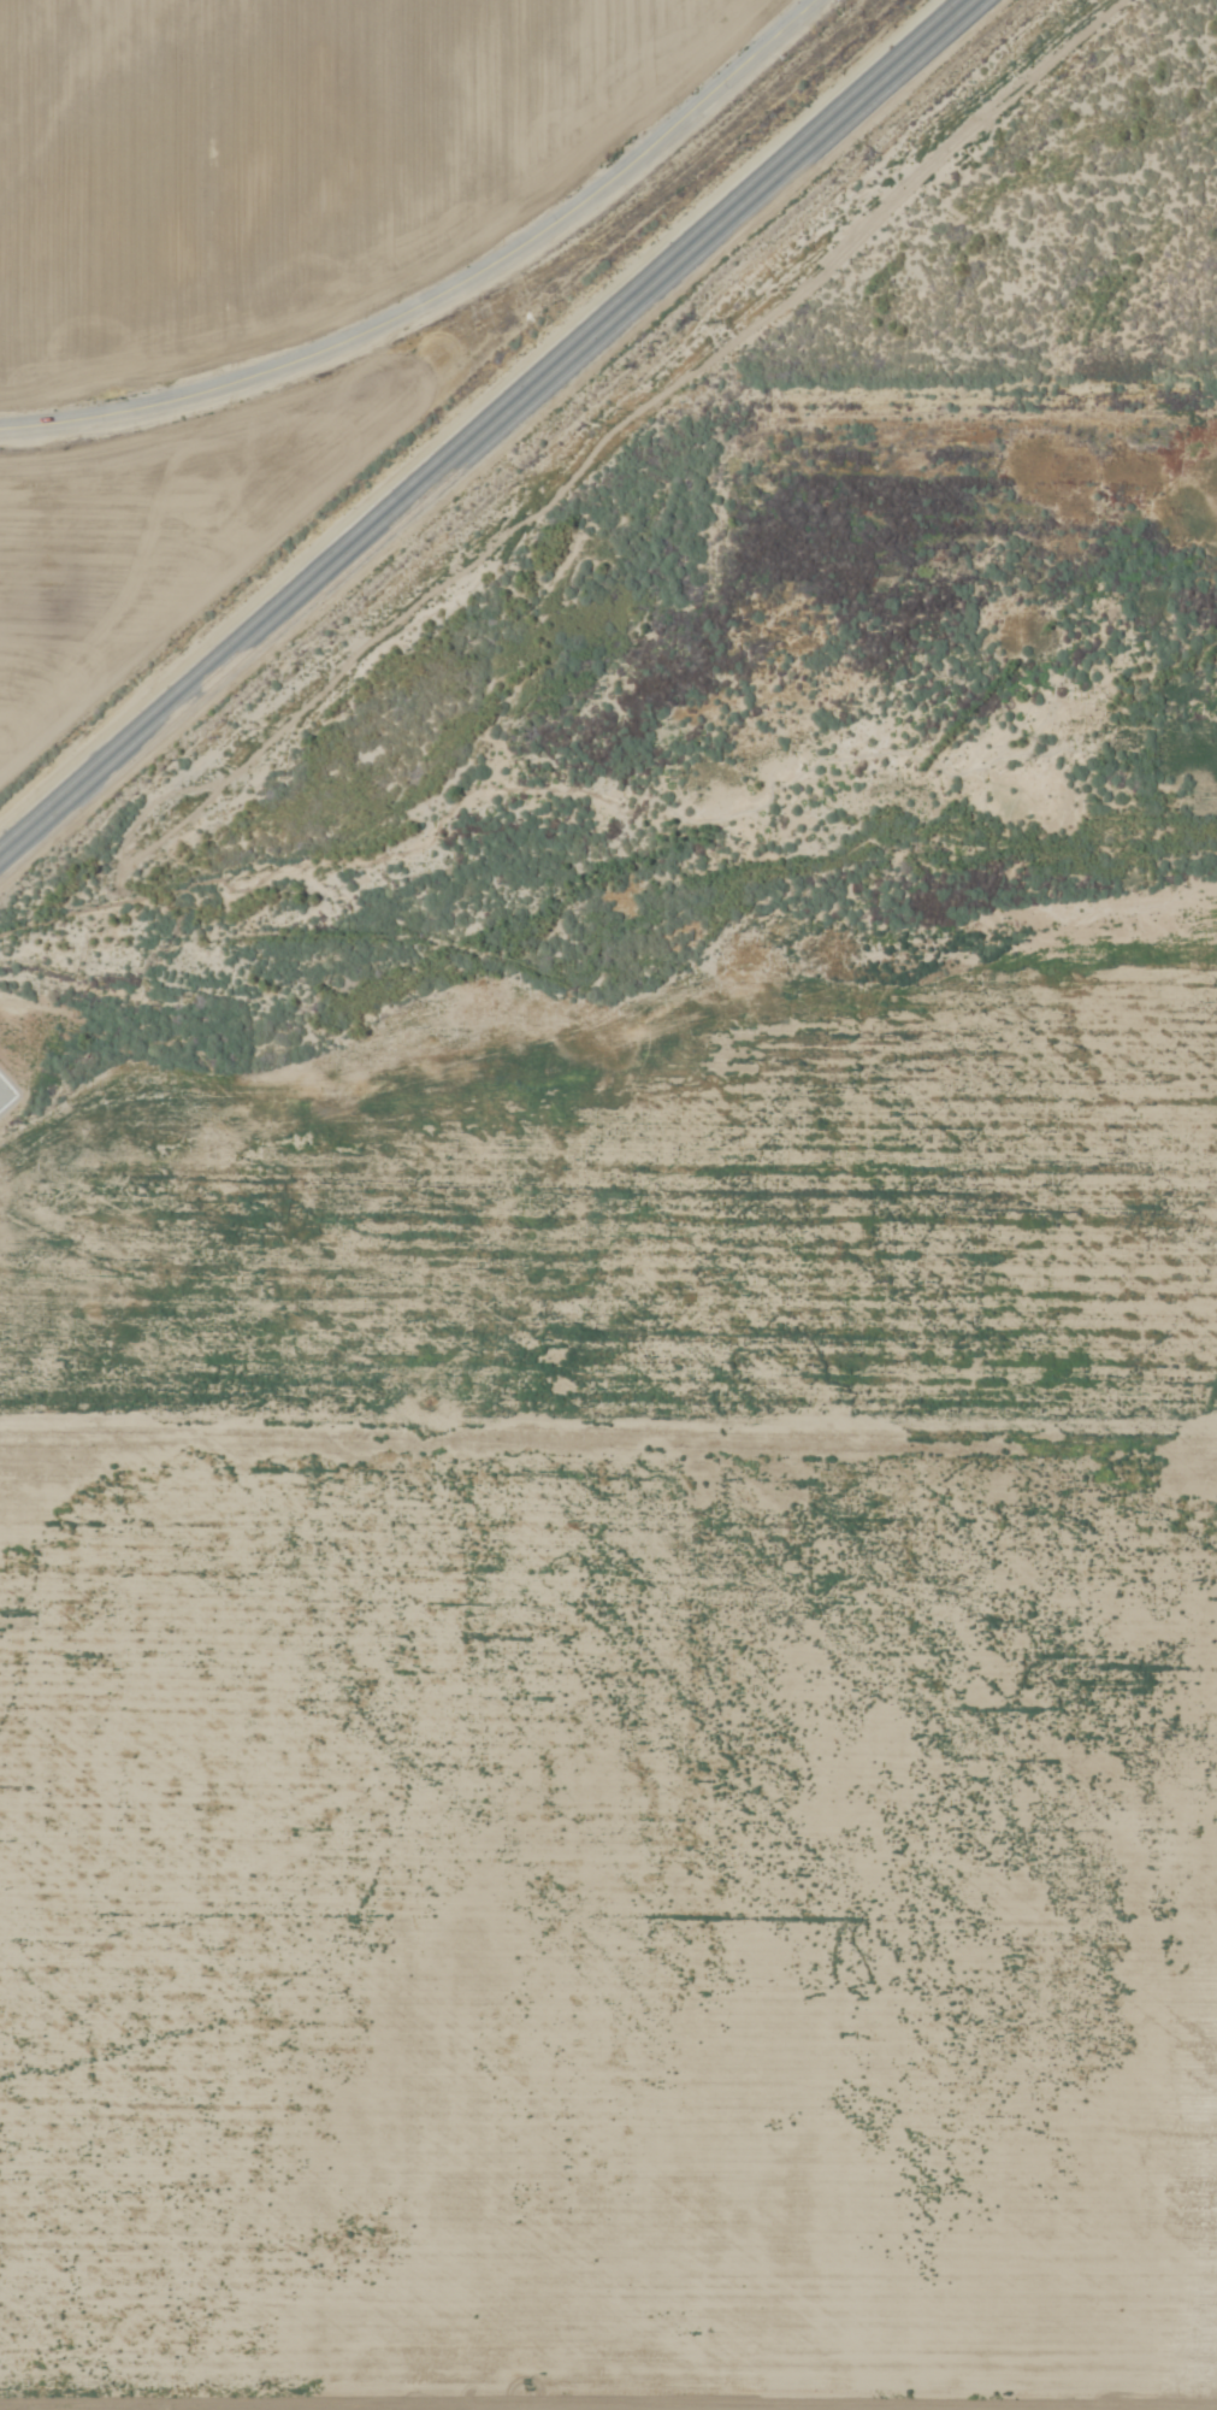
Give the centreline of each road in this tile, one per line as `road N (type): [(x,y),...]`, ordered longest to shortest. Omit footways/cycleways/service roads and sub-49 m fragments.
road 1 (tertiary): [(0,430),(255,377),(418,312),(644,154),(818,0)]

